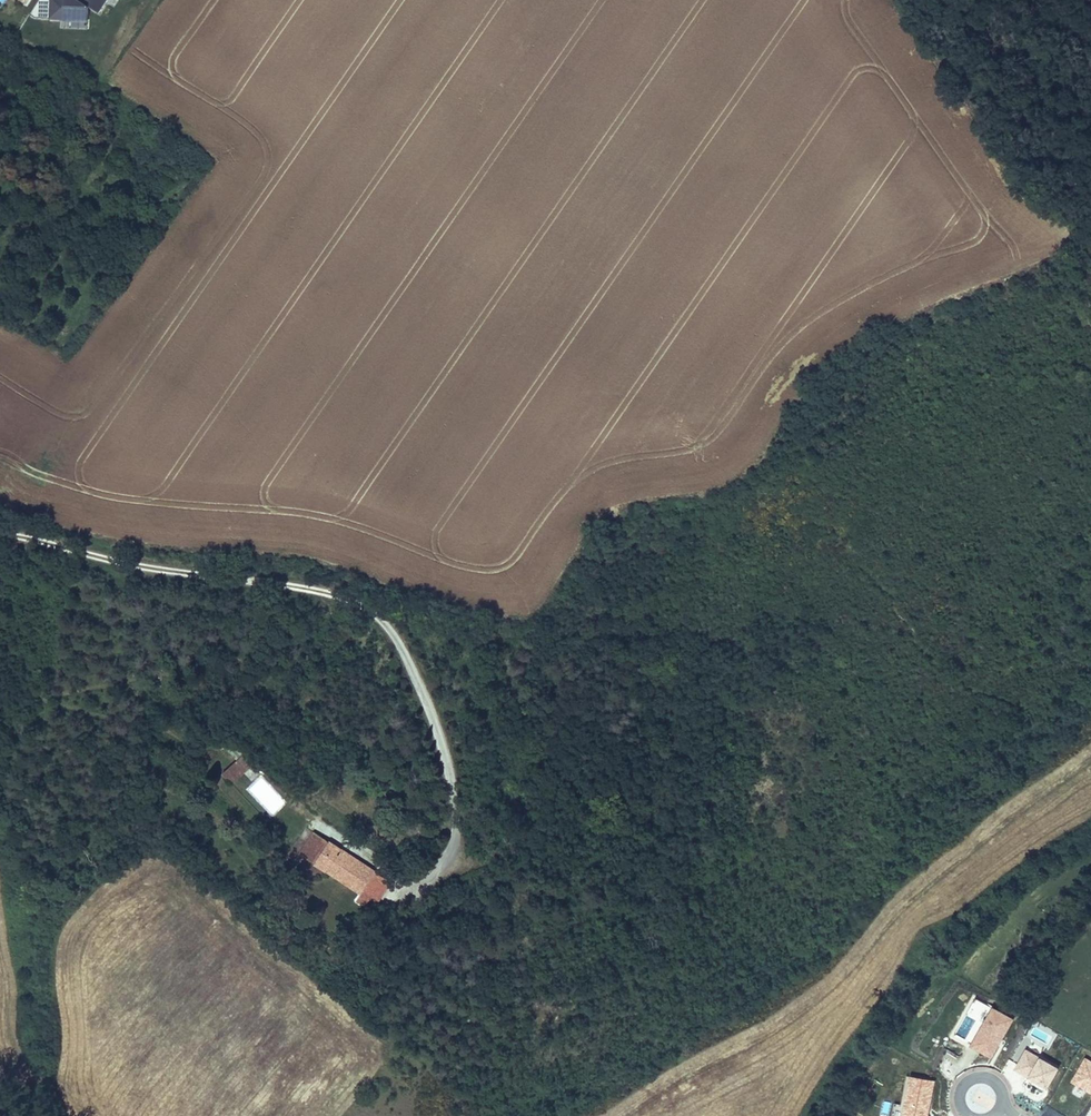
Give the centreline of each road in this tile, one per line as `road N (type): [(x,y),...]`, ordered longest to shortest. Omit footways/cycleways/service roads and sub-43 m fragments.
road 1 (track): [(312,823),(403,884),(436,872),(454,849),(455,801),(437,733),(379,619),(313,592),(164,572),(0,534)]

